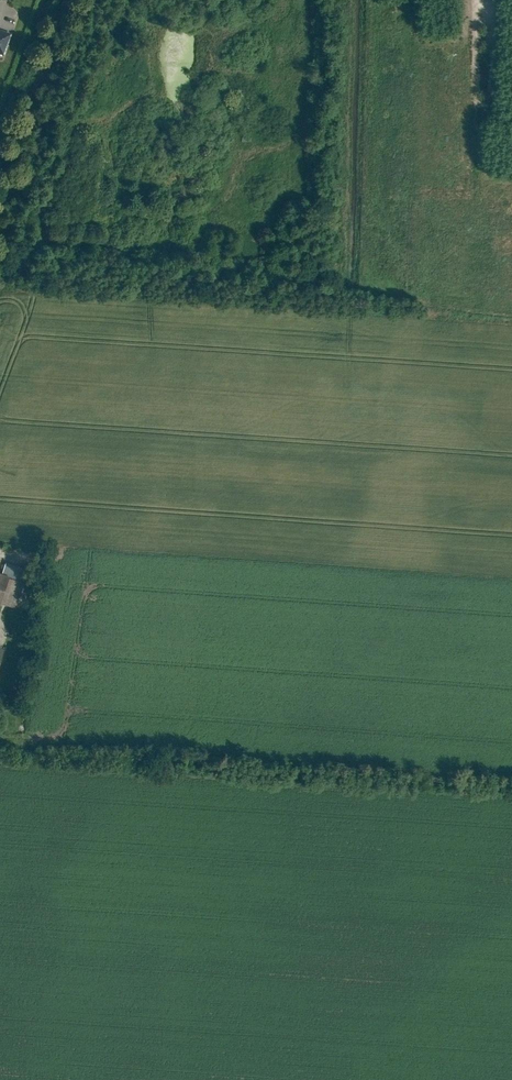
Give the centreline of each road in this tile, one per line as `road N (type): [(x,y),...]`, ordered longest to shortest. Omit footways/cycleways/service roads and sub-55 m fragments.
road 1 (unclassified): [(66,0),(0,193)]

